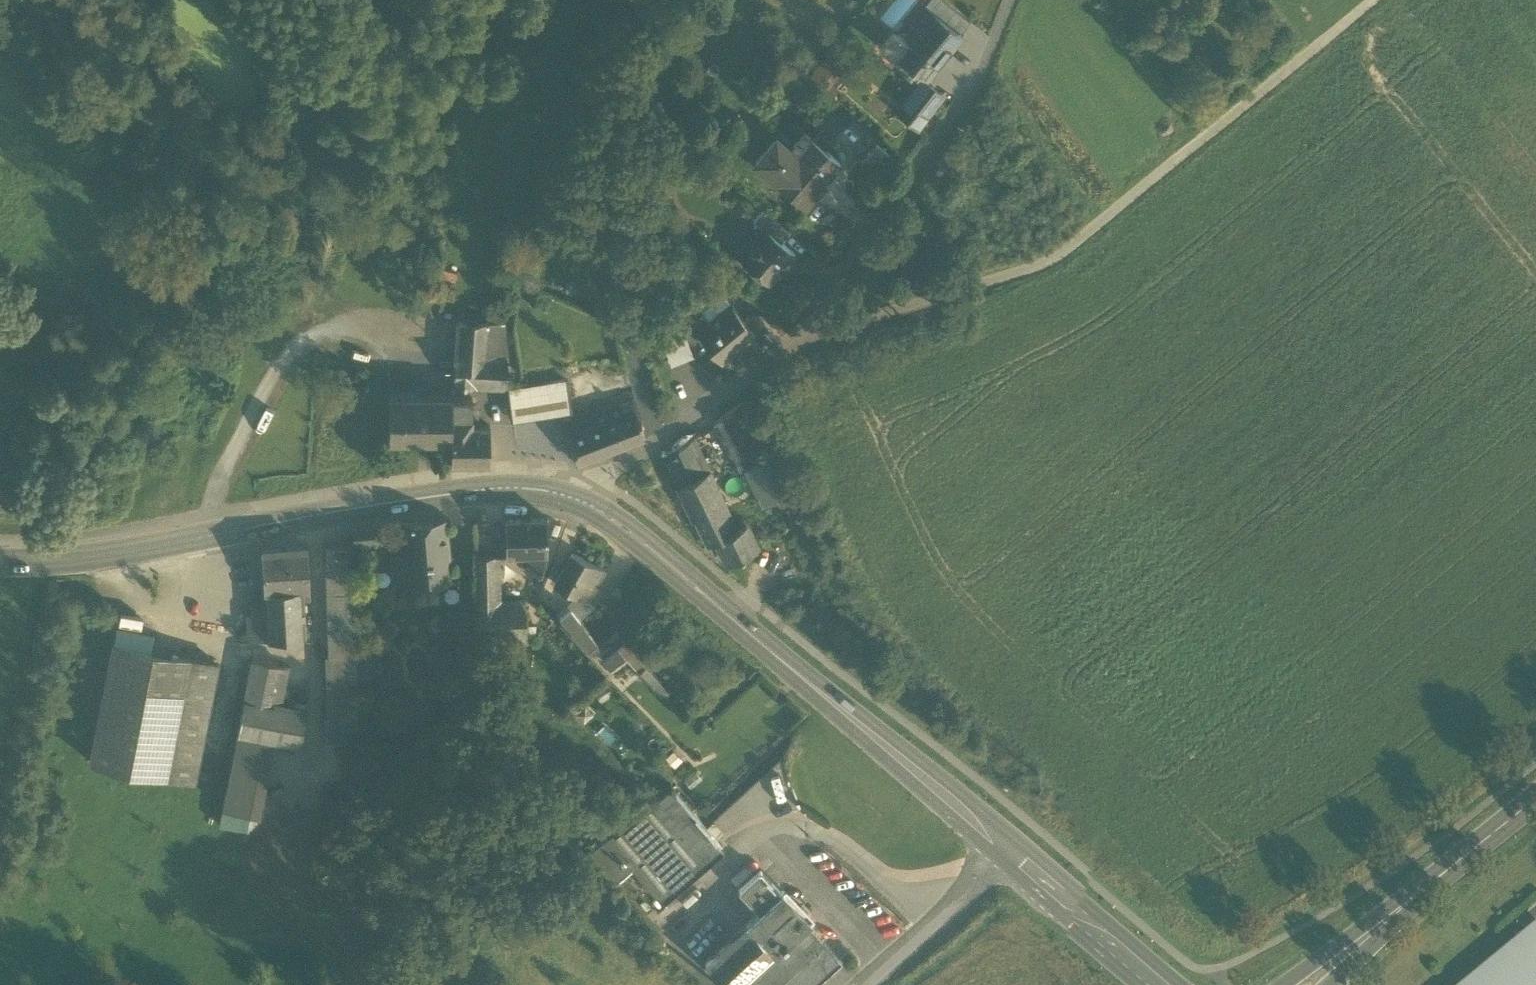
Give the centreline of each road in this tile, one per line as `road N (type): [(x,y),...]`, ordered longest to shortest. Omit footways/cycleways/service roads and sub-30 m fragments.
road 1 (residential): [(1012,0),(980,79),(867,225),(807,331),(662,442),(589,478),(576,498)]
road 2 (track): [(1377,0),(1045,271),(807,331)]
road 3 (secondary): [(576,498),(529,486),(464,489),(69,556),(0,555)]
road 4 (secondary): [(1002,848),(641,541),(576,498)]
road 5 (secondary): [(1535,796),(1304,984)]
road 6 (secondary): [(1162,984),(1002,848)]
road 7 (residential): [(1002,848),(867,984)]

